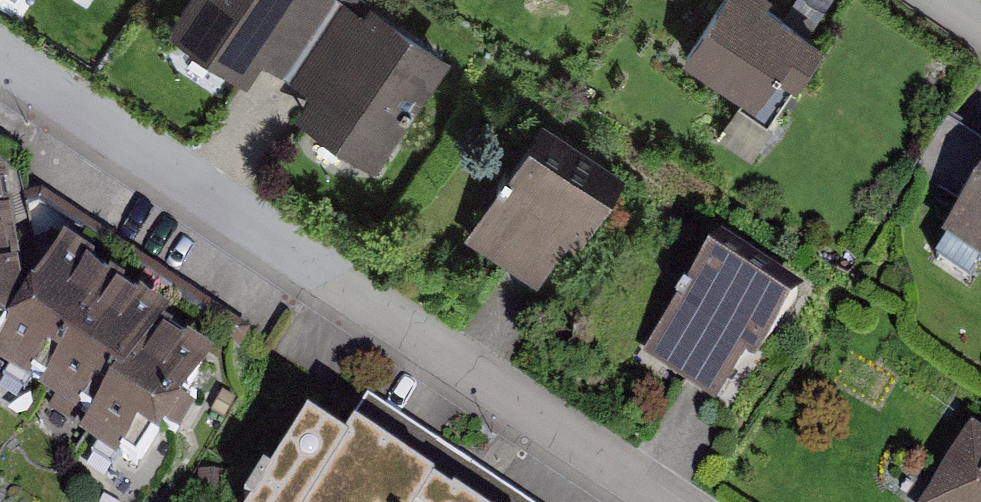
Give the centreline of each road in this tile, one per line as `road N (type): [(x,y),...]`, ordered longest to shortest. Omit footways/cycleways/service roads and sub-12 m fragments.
road 1 (residential): [(0,56),(669,501)]

